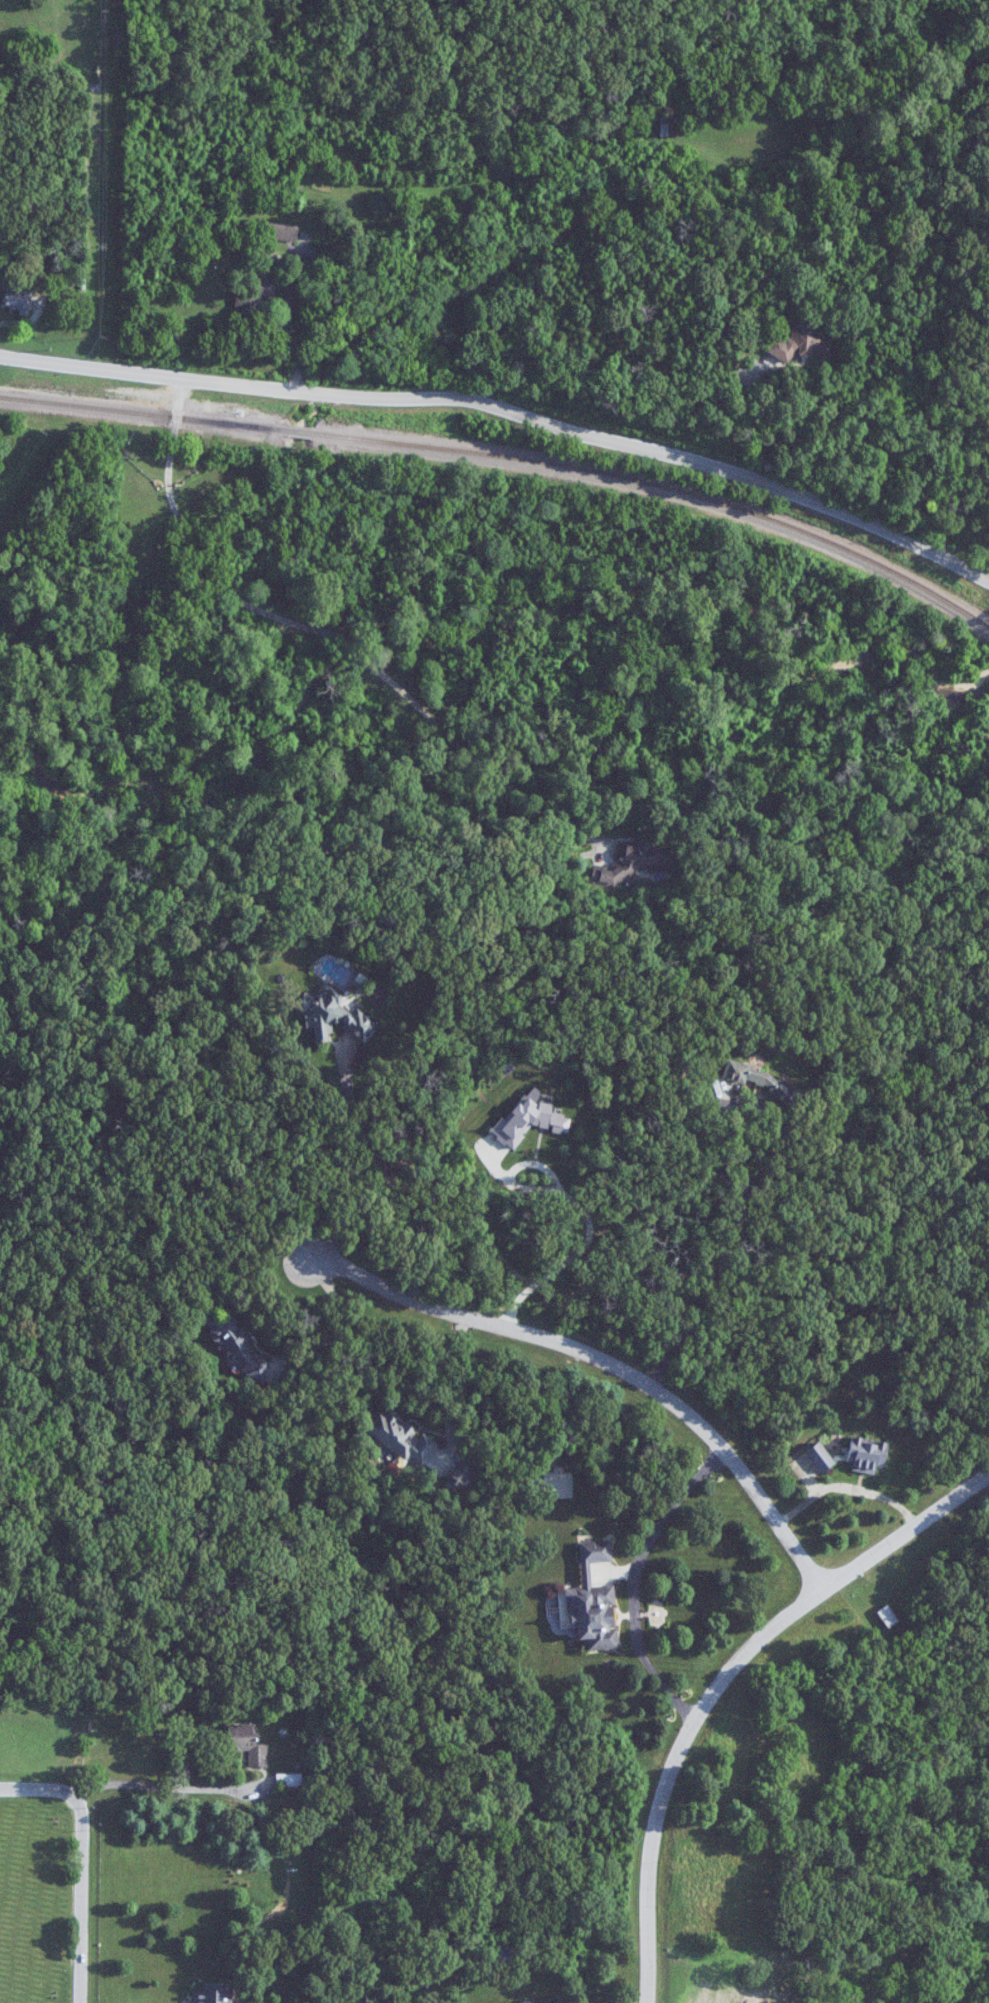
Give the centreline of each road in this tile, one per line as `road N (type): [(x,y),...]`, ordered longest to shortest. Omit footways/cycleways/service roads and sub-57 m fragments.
road 1 (residential): [(988,580),(758,479),(576,436),(470,399),(378,400),(0,356)]
road 2 (residential): [(647,2002),(648,1852),(671,1763),(692,1722),(755,1643),(988,1474)]
road 3 (residential): [(822,1588),(738,1467),(653,1385),(578,1349),(422,1306),(309,1258)]
road 4 (residential): [(82,1792),(366,1793)]
road 5 (residential): [(82,1792),(79,2002)]

